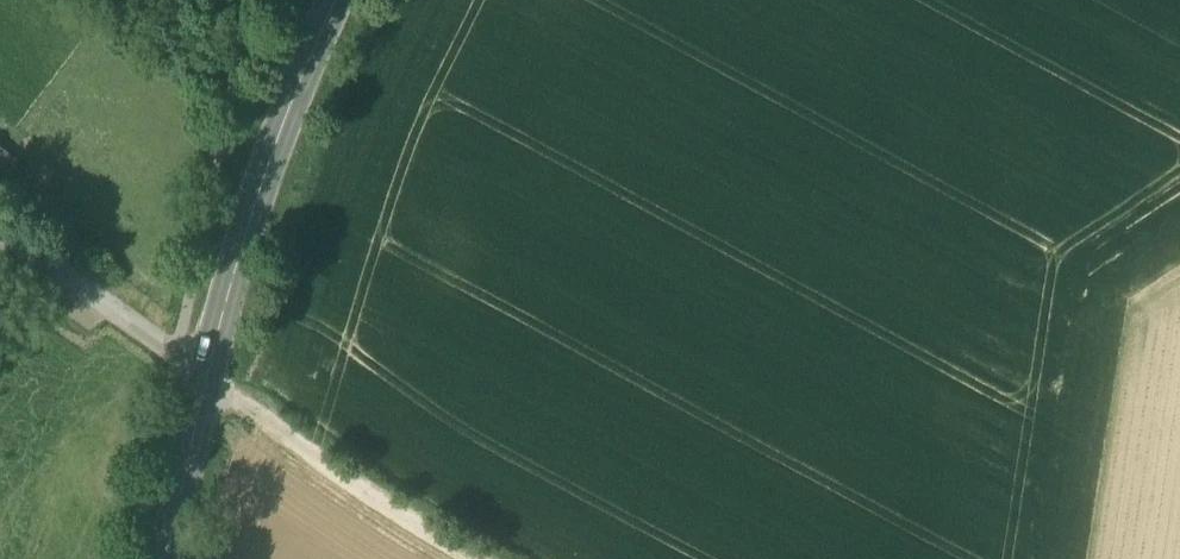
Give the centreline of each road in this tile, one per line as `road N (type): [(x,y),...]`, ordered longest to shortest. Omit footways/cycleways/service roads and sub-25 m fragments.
road 1 (secondary): [(206,379),(279,130),(339,0)]
road 2 (track): [(480,558),(411,522),(206,379)]
road 3 (unclassified): [(206,379),(0,228)]
road 4 (secondary): [(167,558),(206,379)]

